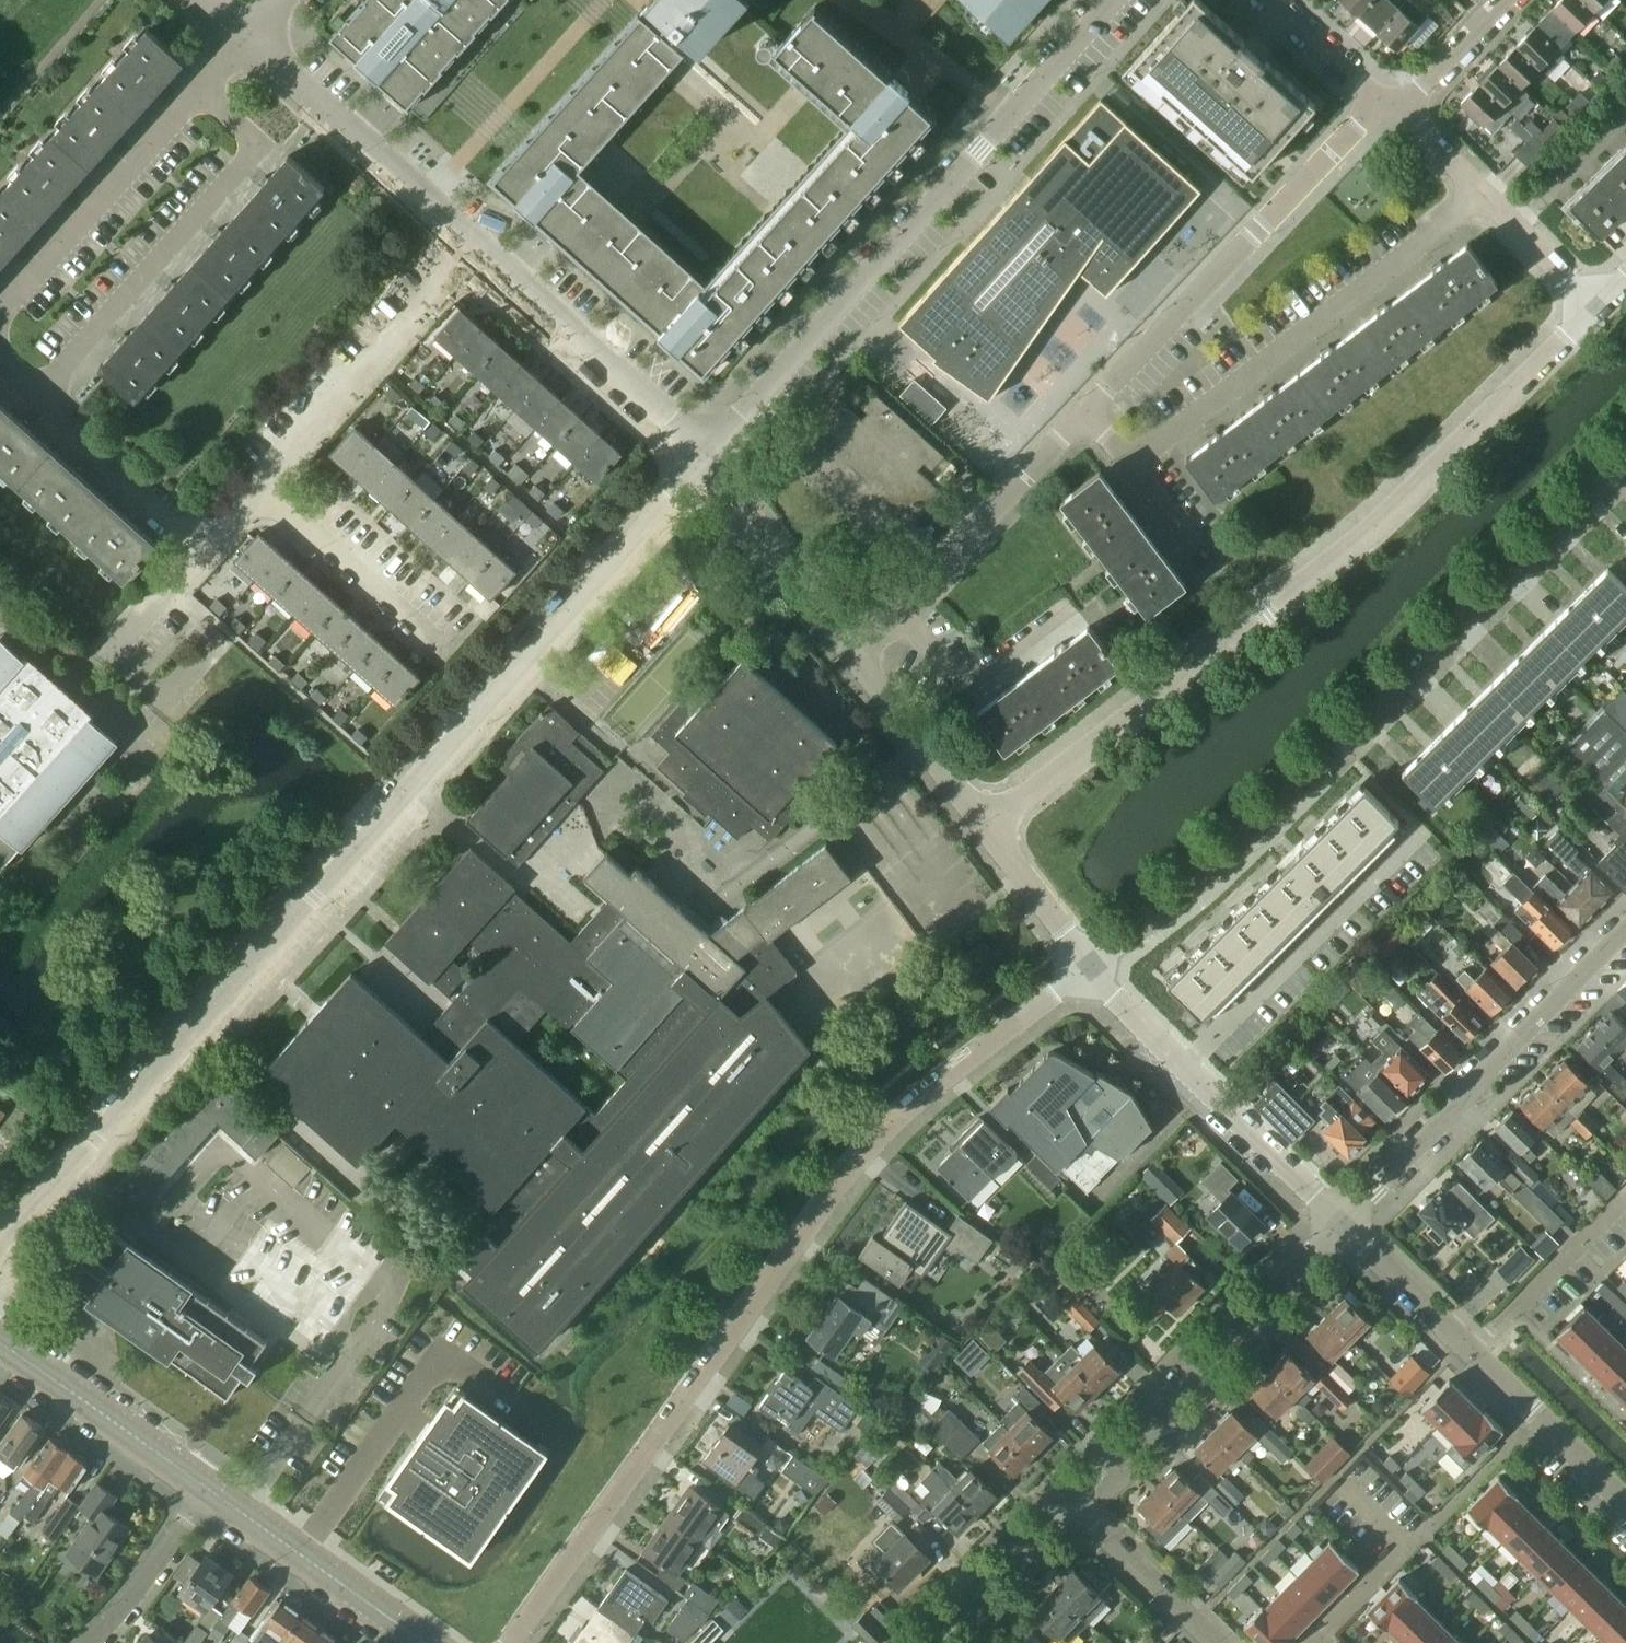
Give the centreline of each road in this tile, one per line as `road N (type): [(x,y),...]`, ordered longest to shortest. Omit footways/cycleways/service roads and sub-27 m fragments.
road 1 (residential): [(0,1245),(703,456)]
road 2 (residential): [(510,1642),(858,1161),(898,1118),(1089,967)]
road 3 (residential): [(1596,304),(1377,524),(982,825)]
road 4 (residential): [(1089,967),(1210,872),(1625,461)]
road 5 (residential): [(703,456),(1112,0)]
road 6 (residential): [(1084,412),(1128,465),(1484,194)]
road 7 (residential): [(1389,102),(1084,412)]
road 8 (residential): [(37,392),(261,145),(198,88)]
road 9 (residential): [(1341,1222),(1625,930)]
road 10 (residential): [(1625,1501),(1468,1357),(1341,1222)]
road 11 (residential): [(1065,1496),(1341,1222)]
road 12 (unclassified): [(1341,1222),(1089,967)]
road 13 (residential): [(1084,412),(852,653)]
road 14 (residential): [(258,487),(474,242)]
road 15 (unclassified): [(703,456),(474,242)]
road 16 (unclassified): [(474,242),(244,37)]
road 17 (residential): [(0,308),(198,88)]
road 18 (tertiary): [(423,1642),(202,1486)]
road 19 (tertiary): [(202,1486),(0,1343)]
road 20 (unclassified): [(852,653),(703,456)]
road 21 (residential): [(442,648),(258,487)]
road 22 (residential): [(205,546),(37,392)]
road 23 (unclassified): [(982,825),(852,653)]
road 24 (residential): [(1216,1642),(1065,1496)]
road 25 (residential): [(925,1642),(1065,1496)]
road 26 (residential): [(88,1642),(132,1598),(202,1486)]
road 27 (unclassified): [(1089,967),(982,825)]
road 28 (residential): [(1484,194),(1596,304)]
road 29 (residential): [(1274,0),(1389,102)]
road 30 (residential): [(1500,0),(1429,73),(1389,102)]
road 31 (residential): [(114,650),(205,546)]
road 32 (residential): [(1312,1642),(1408,1548)]
road 33 (residential): [(1389,102),(1484,194)]

